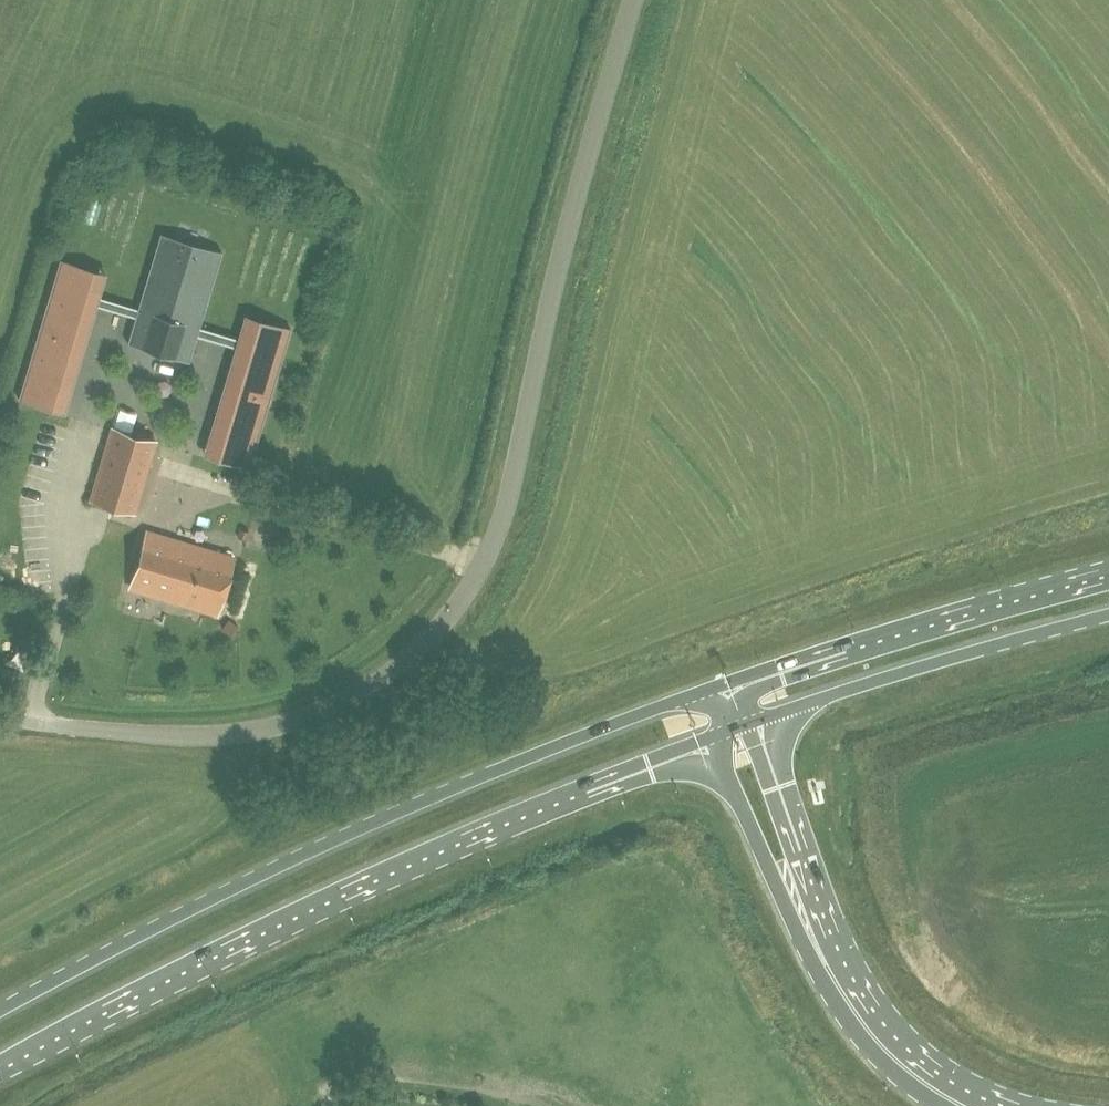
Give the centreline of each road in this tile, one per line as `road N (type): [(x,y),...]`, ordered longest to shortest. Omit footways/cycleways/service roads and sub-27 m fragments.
road 1 (unclassified): [(633,0),(557,276),(500,532),(473,587),(419,652),(320,715),(266,731),(127,734),(0,719)]
road 2 (primary): [(716,690),(451,793),(241,889),(0,1014)]
road 3 (primary): [(0,1067),(317,908),(713,739)]
road 4 (primary): [(1108,575),(716,690)]
road 5 (primary): [(755,724),(1108,613)]
road 6 (primary): [(960,1105),(889,1056),(803,922)]
road 7 (primary): [(713,739),(736,800),(803,922)]
road 8 (primary): [(803,922),(755,724)]

